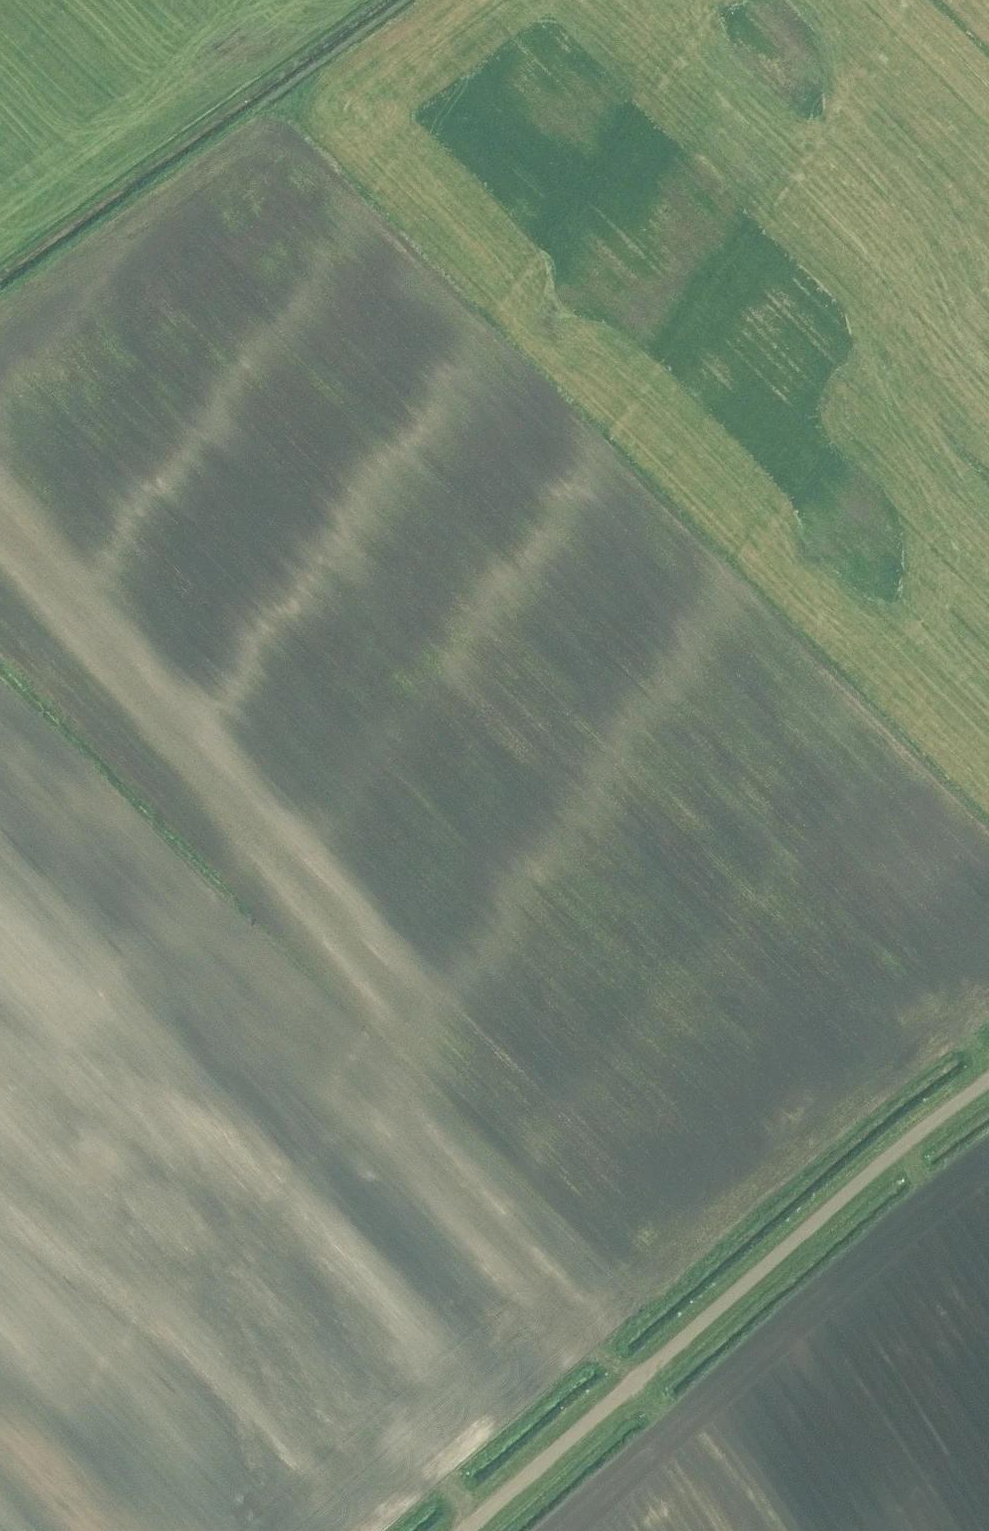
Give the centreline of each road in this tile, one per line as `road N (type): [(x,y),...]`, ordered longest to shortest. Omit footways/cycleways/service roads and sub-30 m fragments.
road 1 (unclassified): [(463,1530),(894,1152),(988,1082)]

